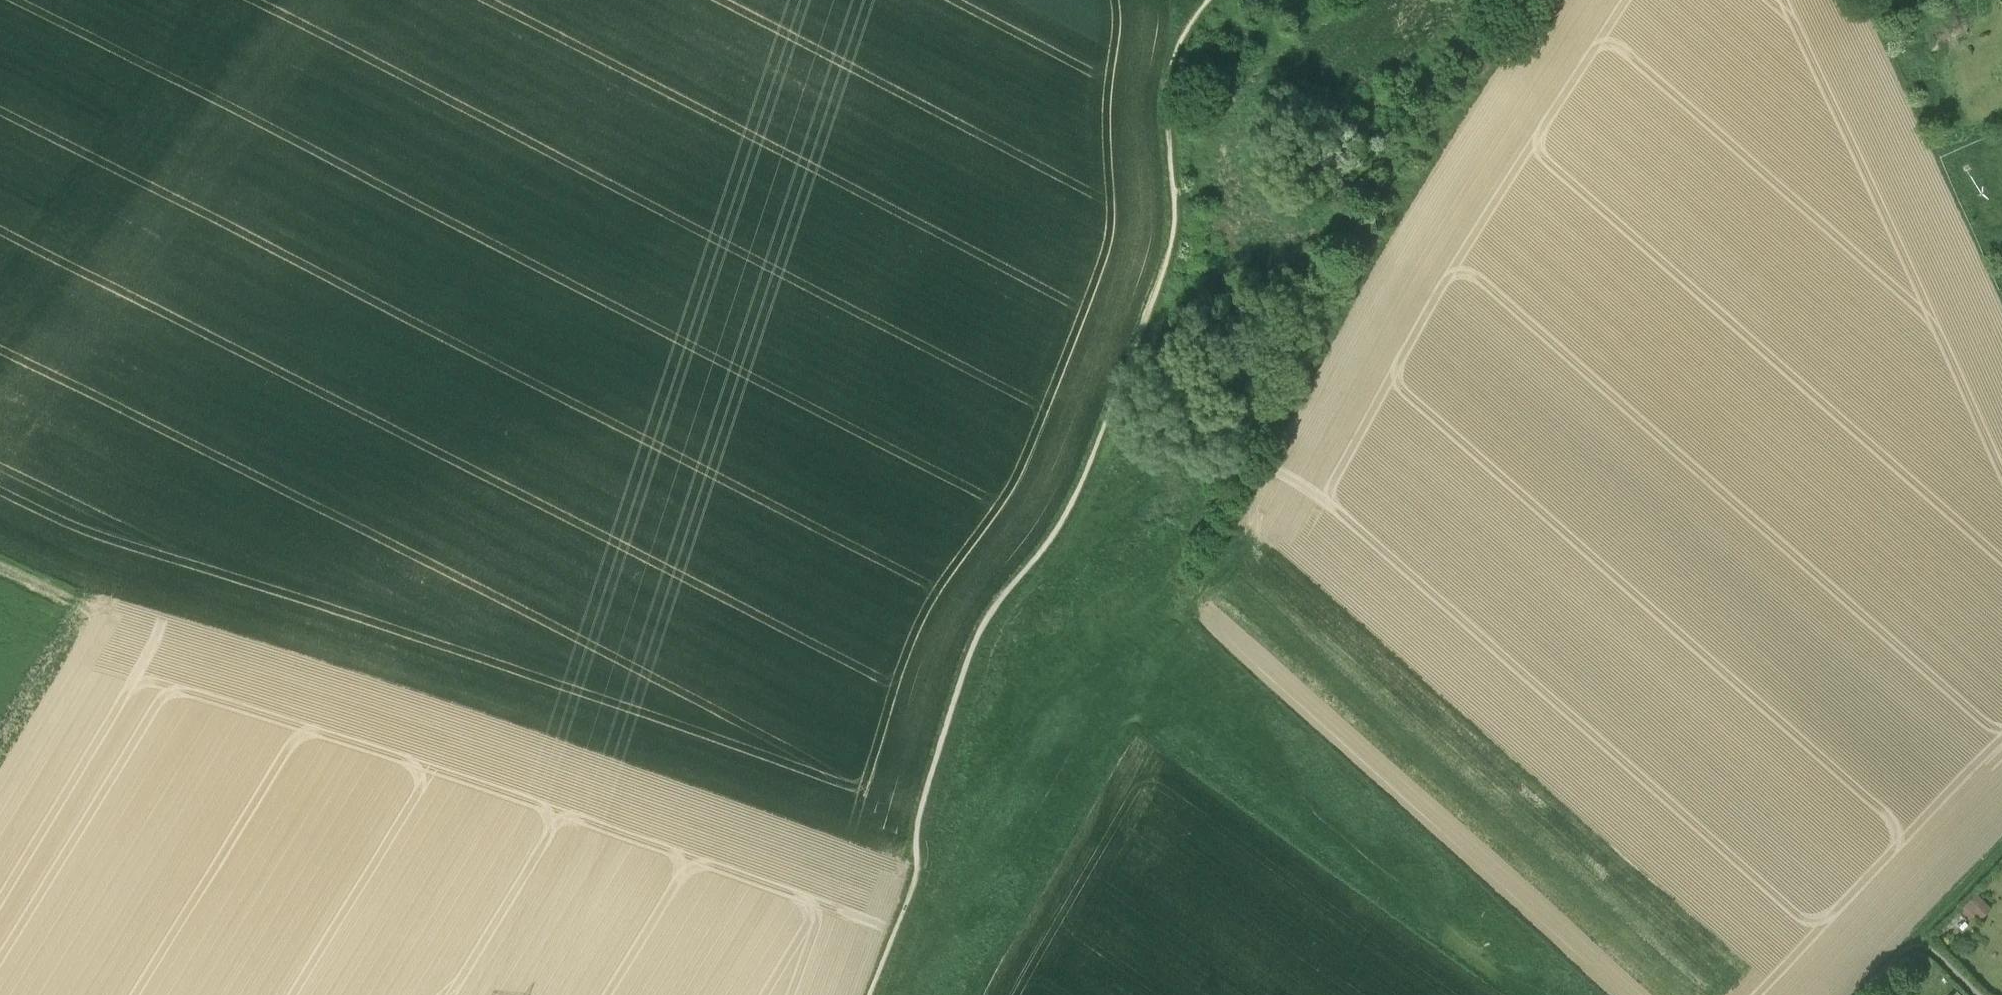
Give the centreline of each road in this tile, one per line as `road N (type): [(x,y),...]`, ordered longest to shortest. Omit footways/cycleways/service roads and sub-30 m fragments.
road 1 (track): [(868,994),(914,876),(914,829),(970,650),(1074,503),(1167,281),(1174,226),(1164,79),(1212,0)]
road 2 (track): [(1969,874),(1862,994)]

